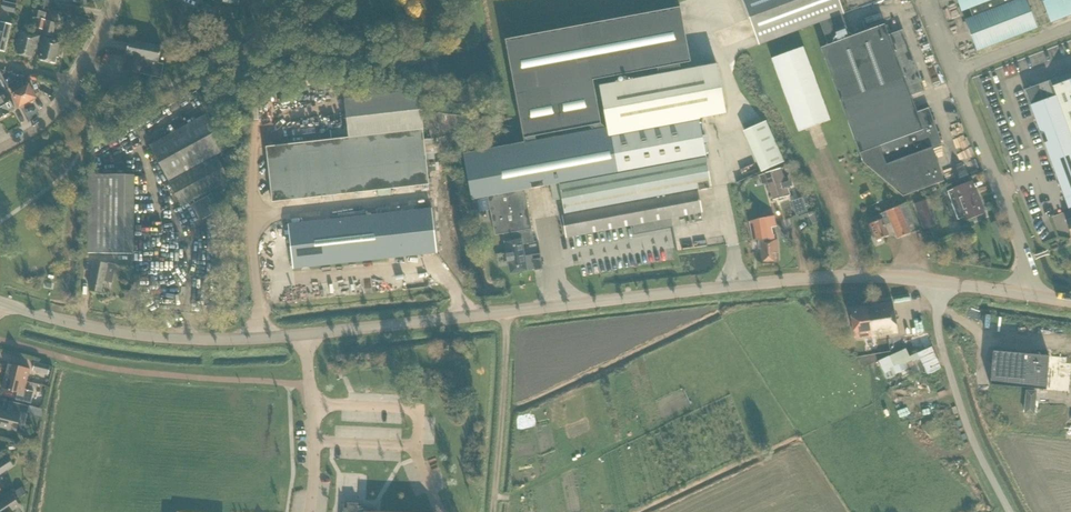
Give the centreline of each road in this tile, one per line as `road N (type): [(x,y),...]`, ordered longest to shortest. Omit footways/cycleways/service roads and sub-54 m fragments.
road 1 (tertiary): [(306,335),(800,278),(930,282)]
road 2 (tertiary): [(306,335),(161,338),(0,302)]
road 3 (unclassified): [(1028,296),(1027,261),(953,74)]
road 4 (track): [(507,313),(493,511)]
road 5 (unclassified): [(308,511),(315,464),(306,335)]
road 6 (unclassified): [(953,74),(1070,27)]

